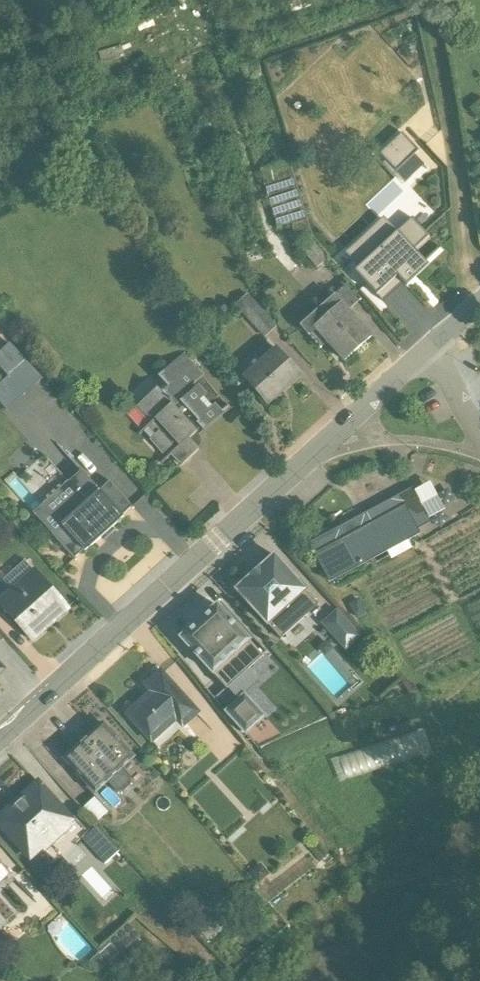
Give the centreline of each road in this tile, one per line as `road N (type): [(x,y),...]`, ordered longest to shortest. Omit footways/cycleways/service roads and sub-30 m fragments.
road 1 (residential): [(0,736),(428,349)]

